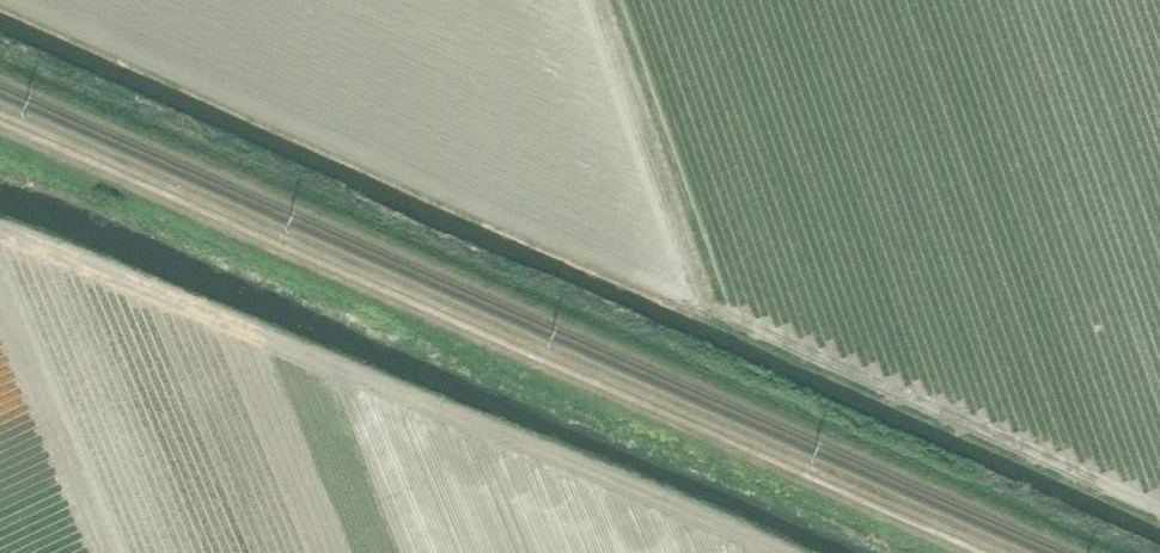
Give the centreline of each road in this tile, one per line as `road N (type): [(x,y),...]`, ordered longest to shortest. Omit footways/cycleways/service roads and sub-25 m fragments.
road 1 (track): [(0,119),(991,552)]

